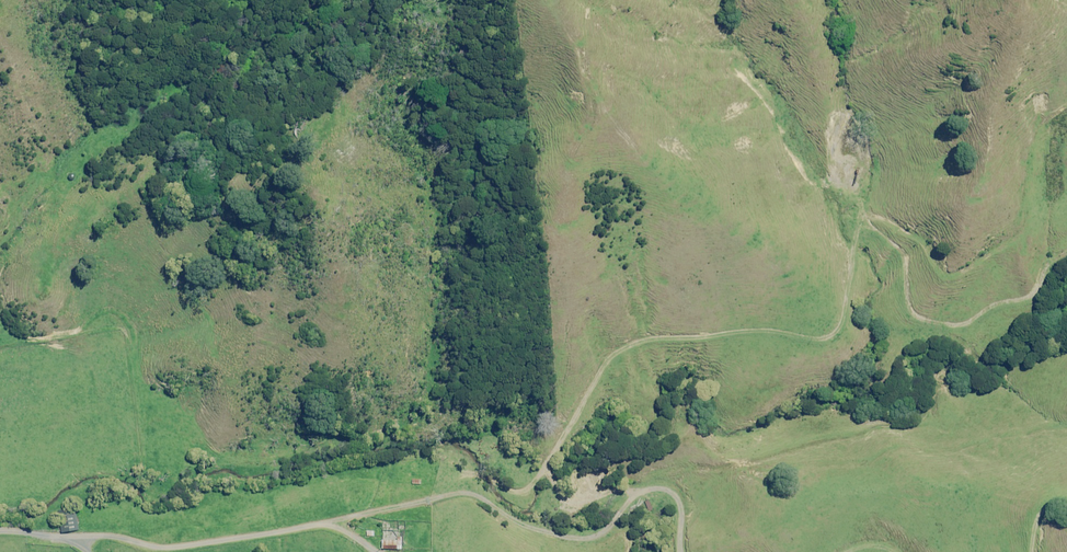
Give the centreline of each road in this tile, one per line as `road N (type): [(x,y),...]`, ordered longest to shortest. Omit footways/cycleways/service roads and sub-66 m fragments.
road 1 (track): [(444,496),(465,474),(511,491),(535,483),(609,361),(635,343),(746,332),(834,335),(855,273),(863,218),(858,183)]
road 2 (track): [(683,551),(682,503),(664,488),(639,492),(619,520),(590,538),(533,528),(479,493),(324,523)]
road 3 (track): [(0,529),(117,534),(162,547),(324,523)]
road 4 (track): [(863,218),(883,218),(912,235),(944,275),(967,271),(1023,233)]

